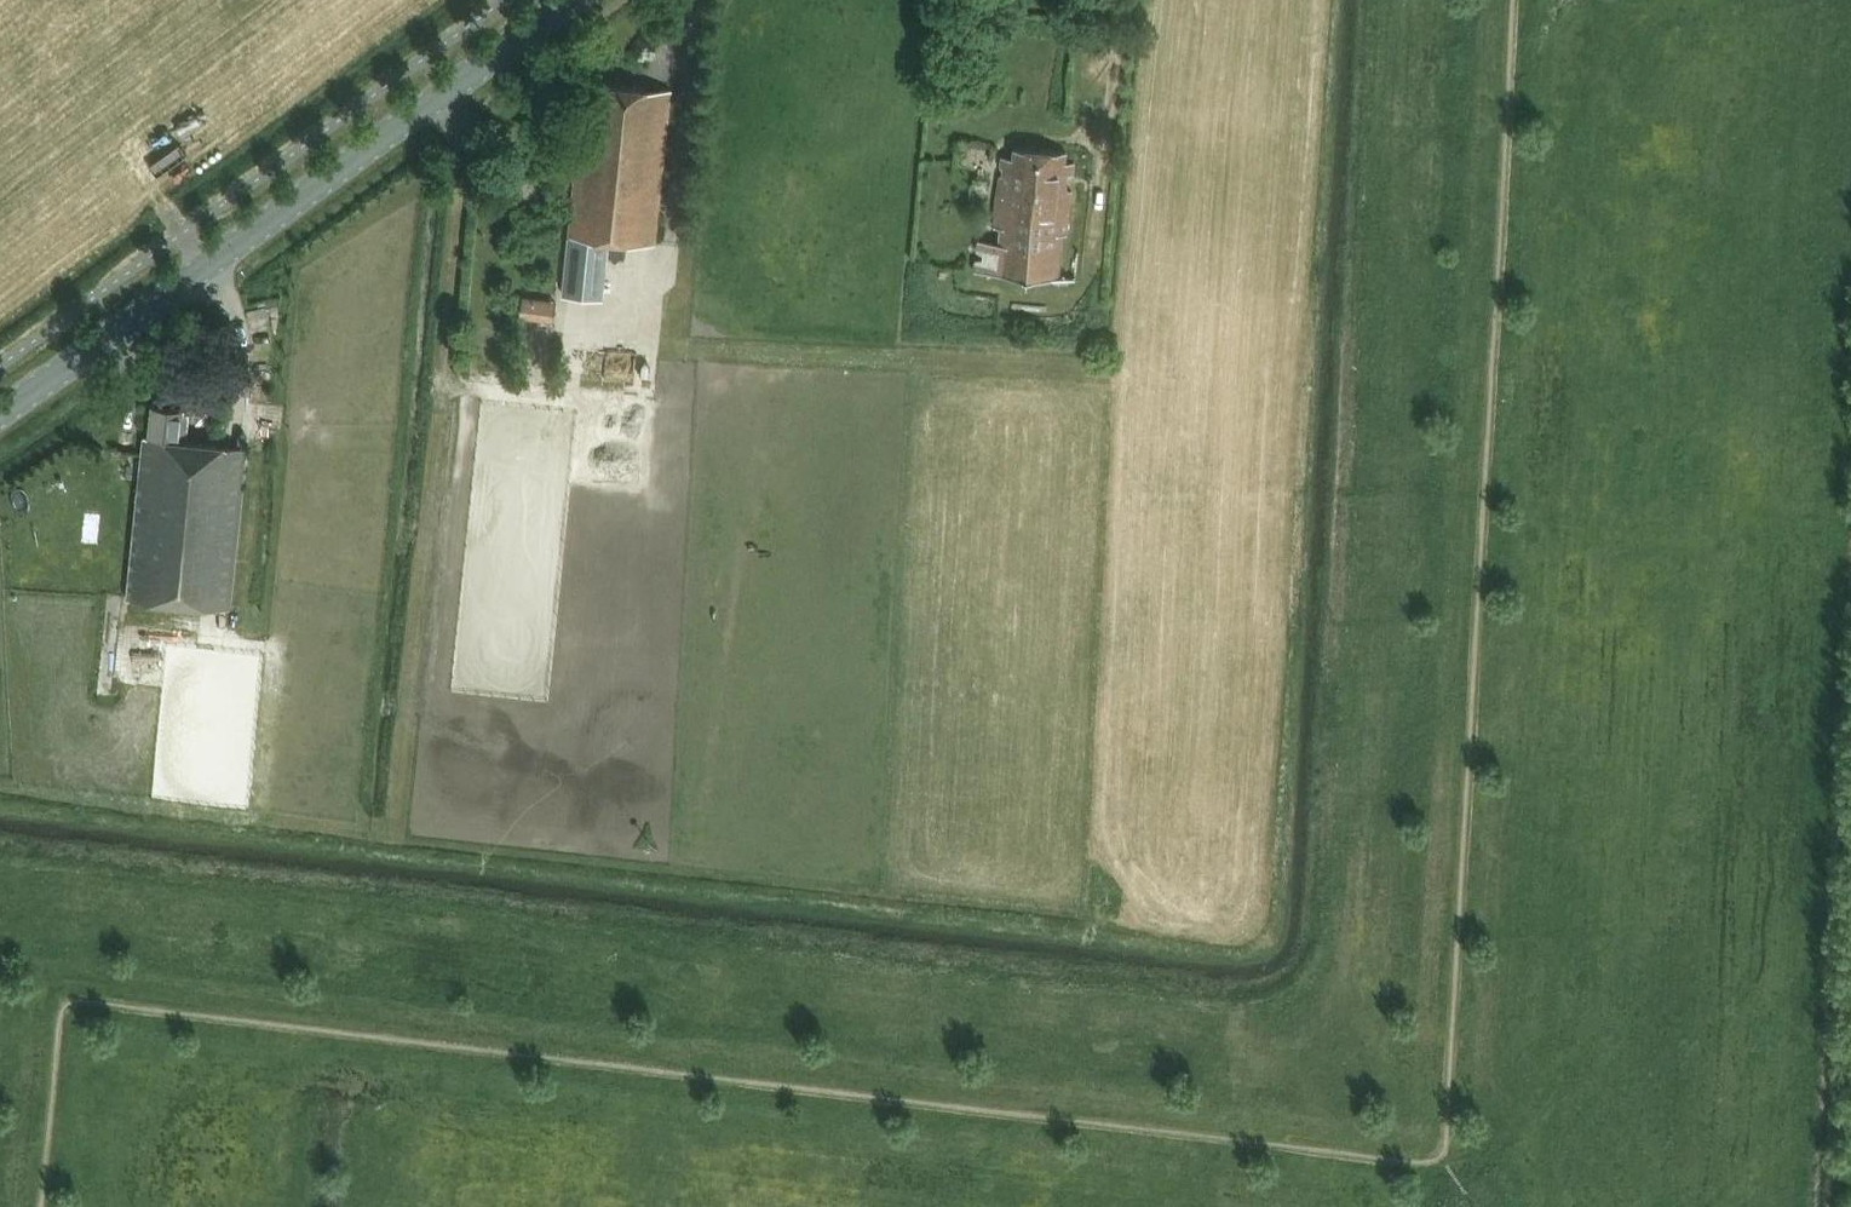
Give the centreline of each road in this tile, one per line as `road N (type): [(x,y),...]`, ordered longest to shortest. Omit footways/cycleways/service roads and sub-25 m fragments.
road 1 (secondary): [(0,413),(575,0)]

